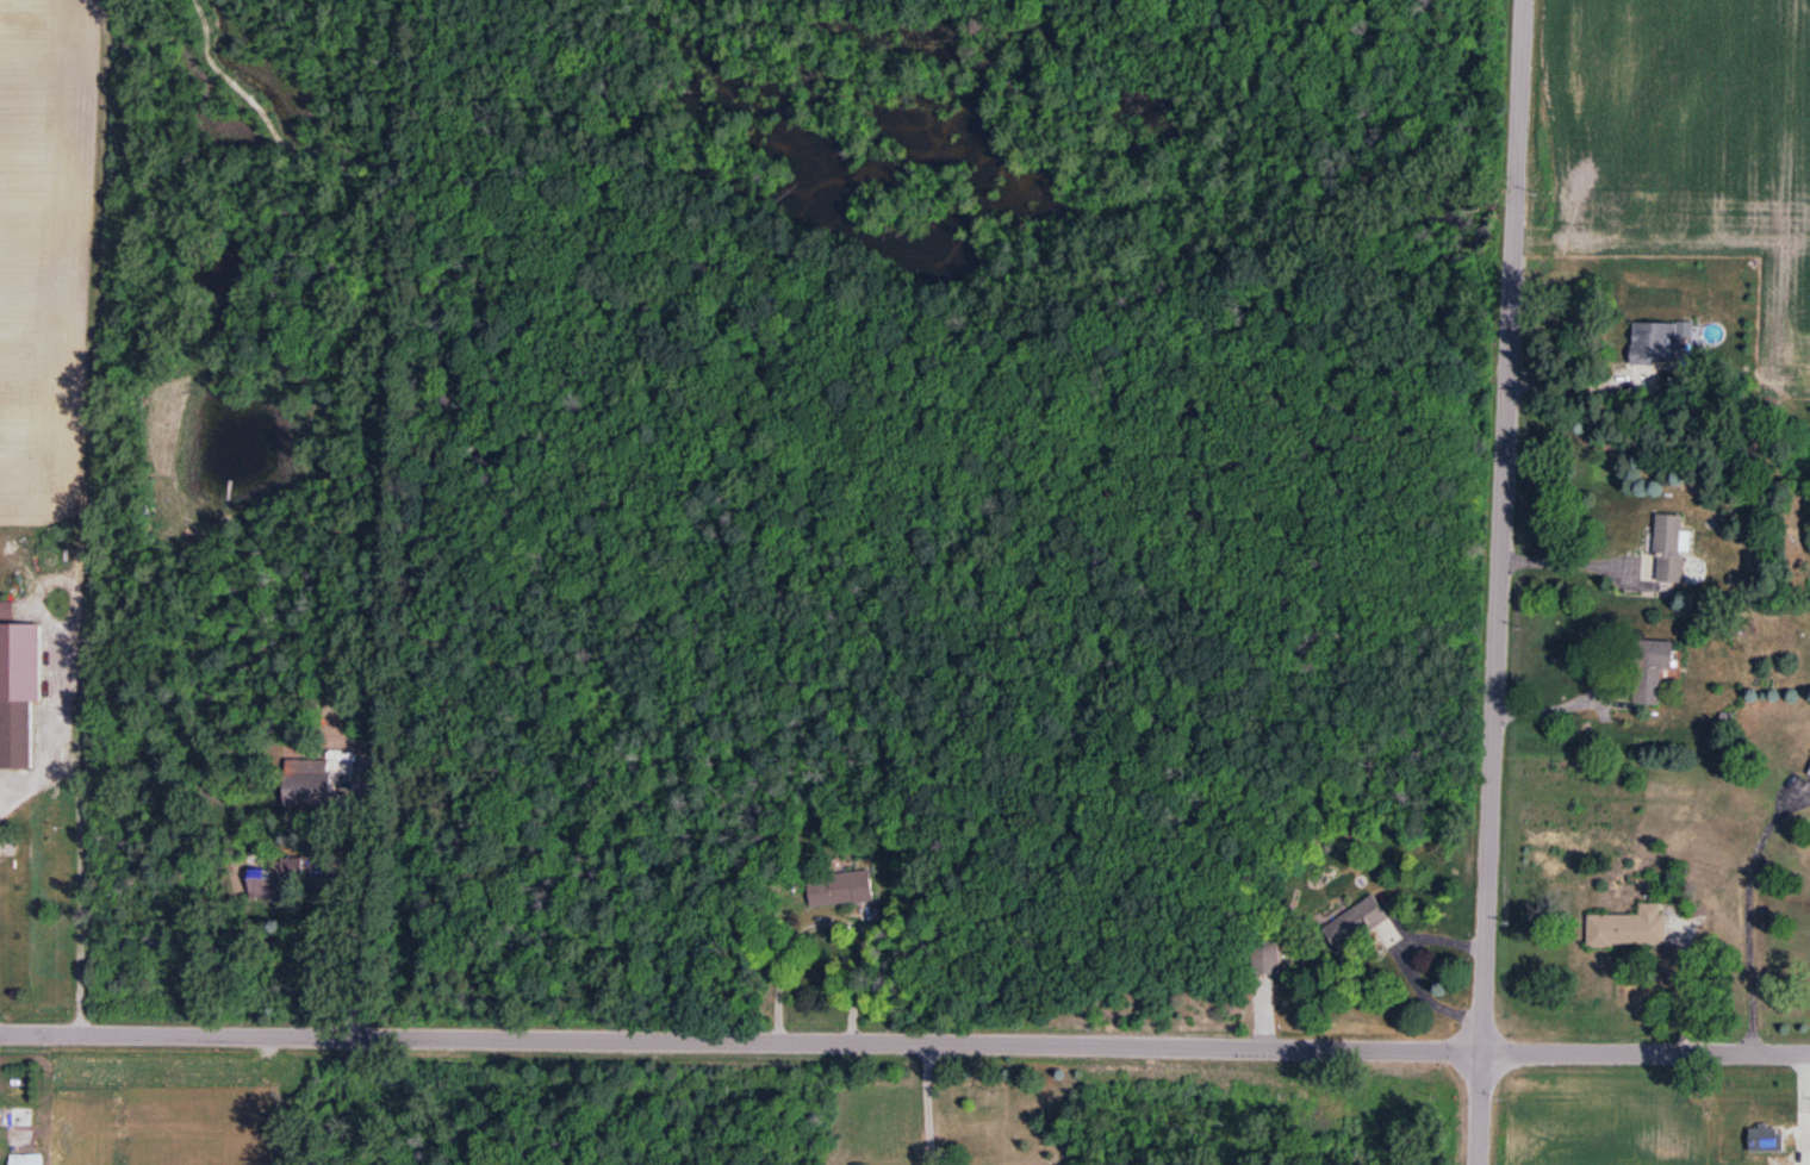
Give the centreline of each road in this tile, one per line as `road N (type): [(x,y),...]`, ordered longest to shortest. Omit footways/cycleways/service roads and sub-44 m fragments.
road 1 (residential): [(0,1033),(1809,1050)]
road 2 (residential): [(330,1038),(338,307),(261,210),(133,162),(80,77),(62,0)]
road 3 (residential): [(1520,0),(1474,1164)]

